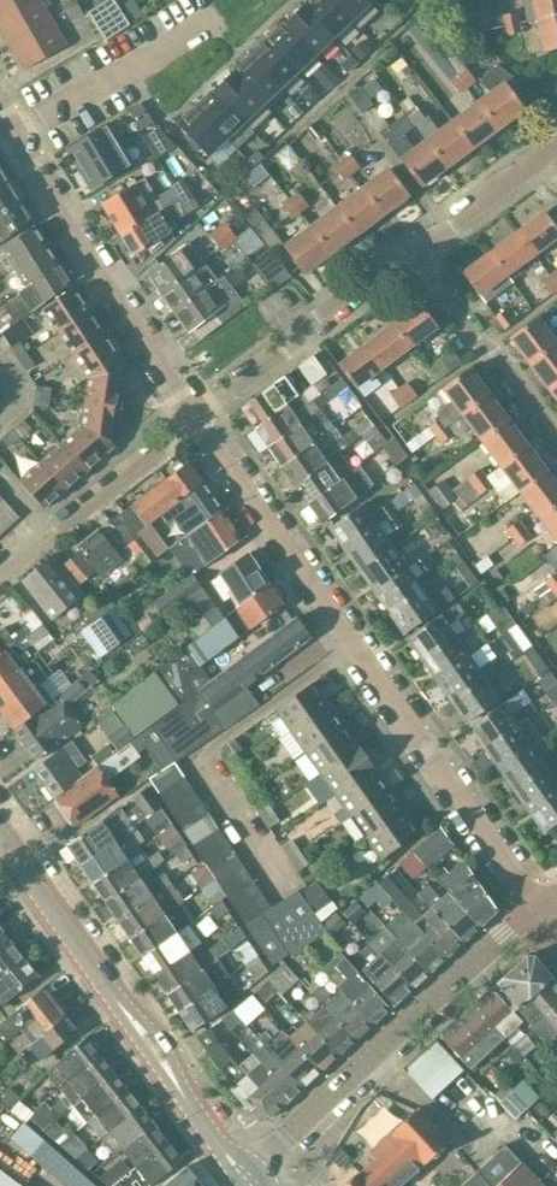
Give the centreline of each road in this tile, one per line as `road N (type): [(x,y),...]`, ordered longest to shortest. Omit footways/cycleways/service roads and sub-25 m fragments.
road 1 (residential): [(537,907),(189,416)]
road 2 (tertiary): [(247,1175),(0,838)]
road 3 (residential): [(247,1175),(537,907)]
road 4 (residential): [(189,416),(0,107)]
road 5 (residential): [(189,416),(416,257)]
road 6 (residential): [(0,571),(189,416)]
road 7 (residential): [(556,442),(416,257)]
road 8 (residential): [(416,257),(556,152)]

